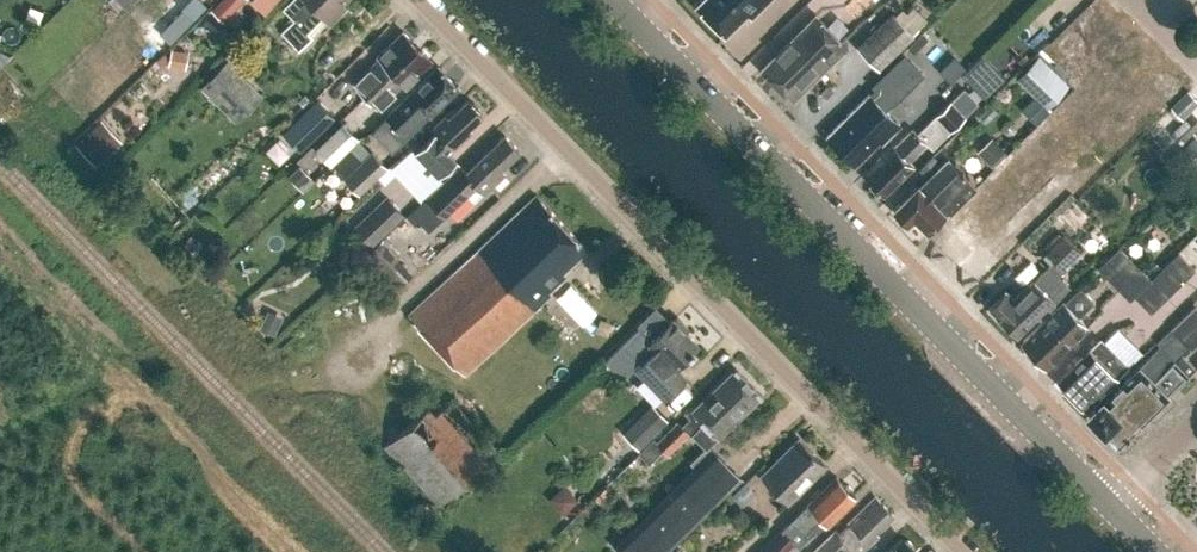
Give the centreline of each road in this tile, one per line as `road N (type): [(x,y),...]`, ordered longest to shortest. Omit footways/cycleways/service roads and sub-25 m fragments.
road 1 (residential): [(962,551),(418,0)]
road 2 (secondary): [(1107,504),(607,0)]
road 3 (residential): [(1107,504),(1196,419)]

